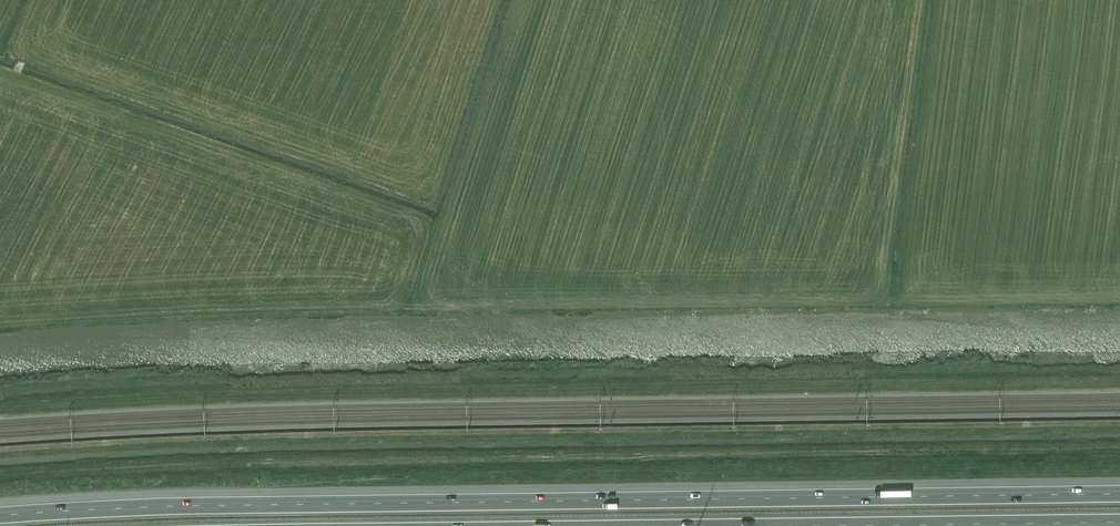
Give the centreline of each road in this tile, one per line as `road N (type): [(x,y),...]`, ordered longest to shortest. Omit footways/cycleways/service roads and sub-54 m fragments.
road 1 (motorway): [(1119,494),(175,506),(0,516)]
road 2 (motorway): [(829,525),(1119,523)]

